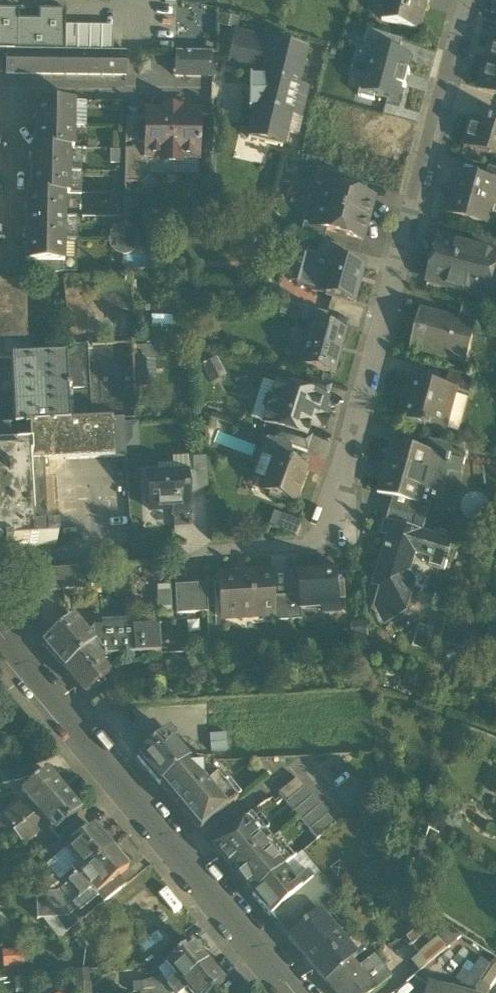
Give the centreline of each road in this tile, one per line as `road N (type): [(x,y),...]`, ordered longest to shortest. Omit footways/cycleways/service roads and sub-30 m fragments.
road 1 (residential): [(472,0),(323,543),(211,554)]
road 2 (secondary): [(0,640),(291,992)]
road 3 (residential): [(10,91),(6,267)]
road 4 (residential): [(10,91),(138,90)]

